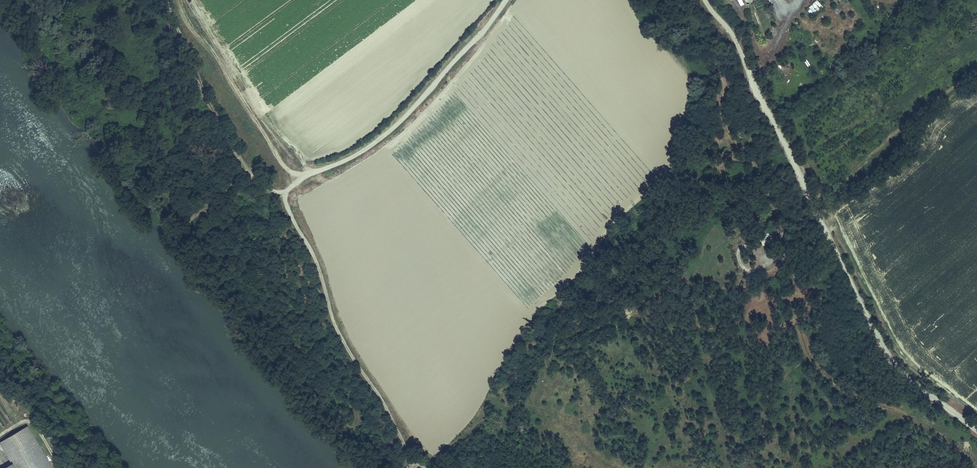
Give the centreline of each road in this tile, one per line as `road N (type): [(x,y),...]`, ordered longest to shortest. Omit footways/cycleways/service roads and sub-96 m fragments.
road 1 (unclassified): [(976,431),(891,358),(750,76)]
road 2 (track): [(282,194),(334,322),(423,467)]
road 3 (track): [(506,0),(373,145),(282,194)]
road 4 (track): [(282,194),(245,168),(210,105),(168,0)]
road 5 (track): [(296,181),(185,0)]
road 6 (track): [(828,235),(743,268),(743,246),(784,233)]

